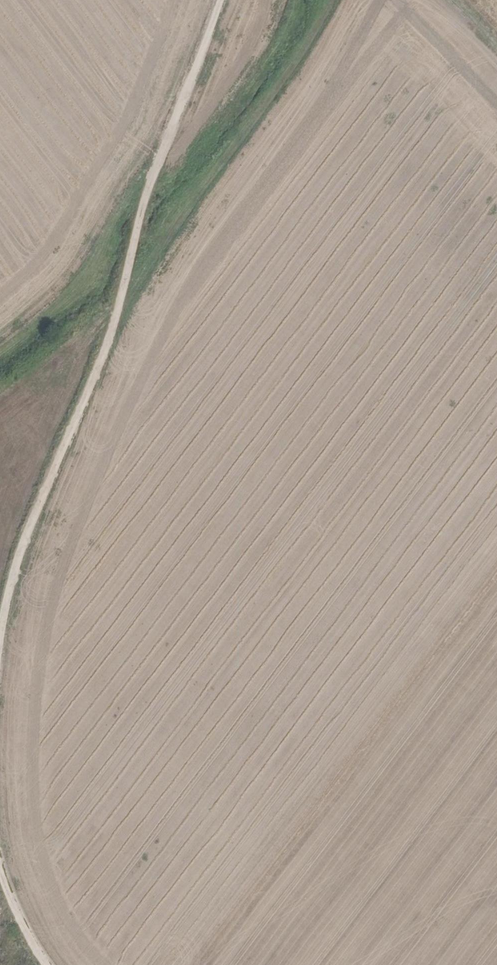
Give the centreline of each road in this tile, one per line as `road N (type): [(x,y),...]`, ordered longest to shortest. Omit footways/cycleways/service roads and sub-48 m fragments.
road 1 (track): [(219,0),(165,138),(91,379),(39,492),(0,646)]
road 2 (track): [(333,0),(178,225),(163,240),(135,233)]

